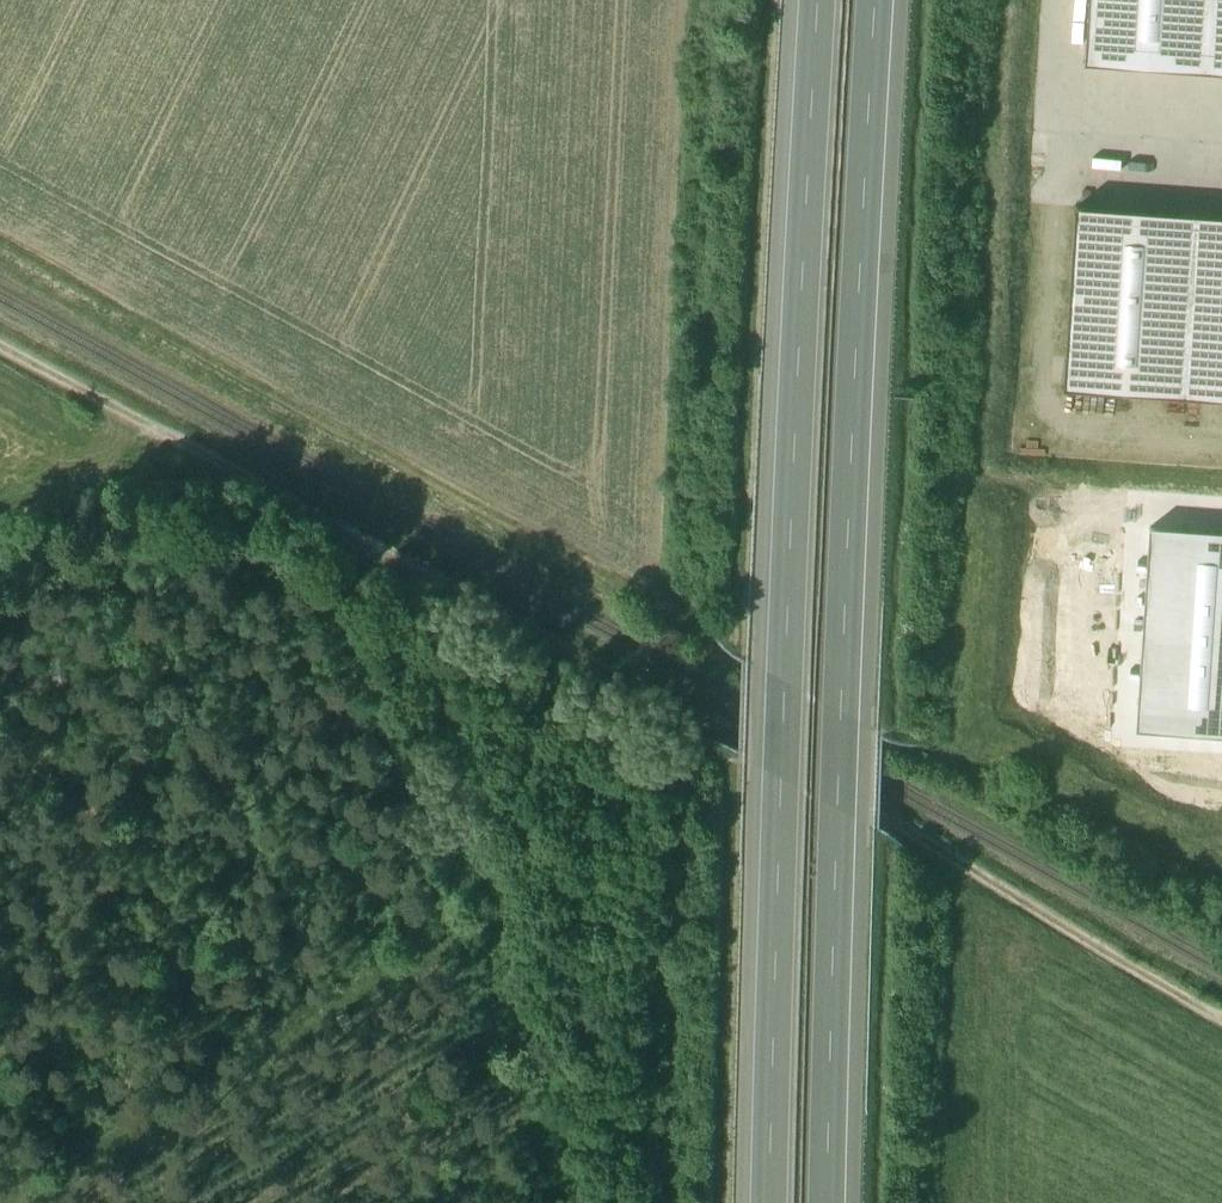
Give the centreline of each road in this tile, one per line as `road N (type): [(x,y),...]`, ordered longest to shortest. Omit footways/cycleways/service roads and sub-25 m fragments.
road 1 (track): [(1221,1013),(893,818),(595,671),(0,342)]
road 2 (motorway): [(824,0),(766,1202)]
road 3 (motorway): [(838,1202),(846,706),(888,0)]
road 4 (track): [(912,759),(721,656),(620,582),(0,242)]
road 5 (track): [(20,1202),(600,849)]
road 6 (track): [(0,591),(124,523)]

